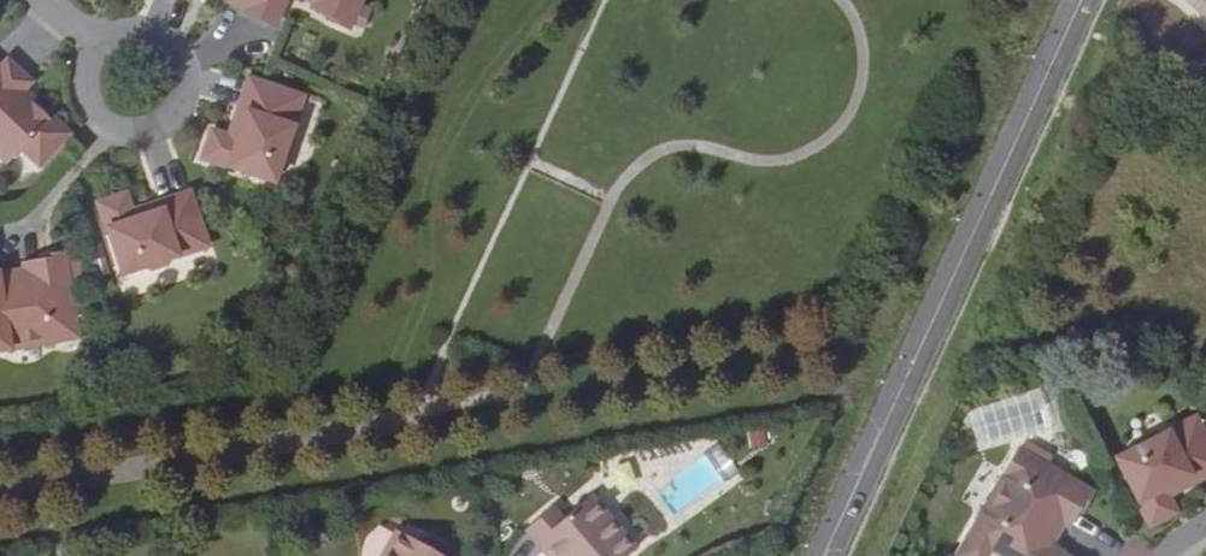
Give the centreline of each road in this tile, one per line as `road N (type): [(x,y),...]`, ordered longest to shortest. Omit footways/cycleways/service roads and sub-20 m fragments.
road 1 (secondary): [(821,555),(1078,0)]
road 2 (residential): [(33,0),(141,81)]

